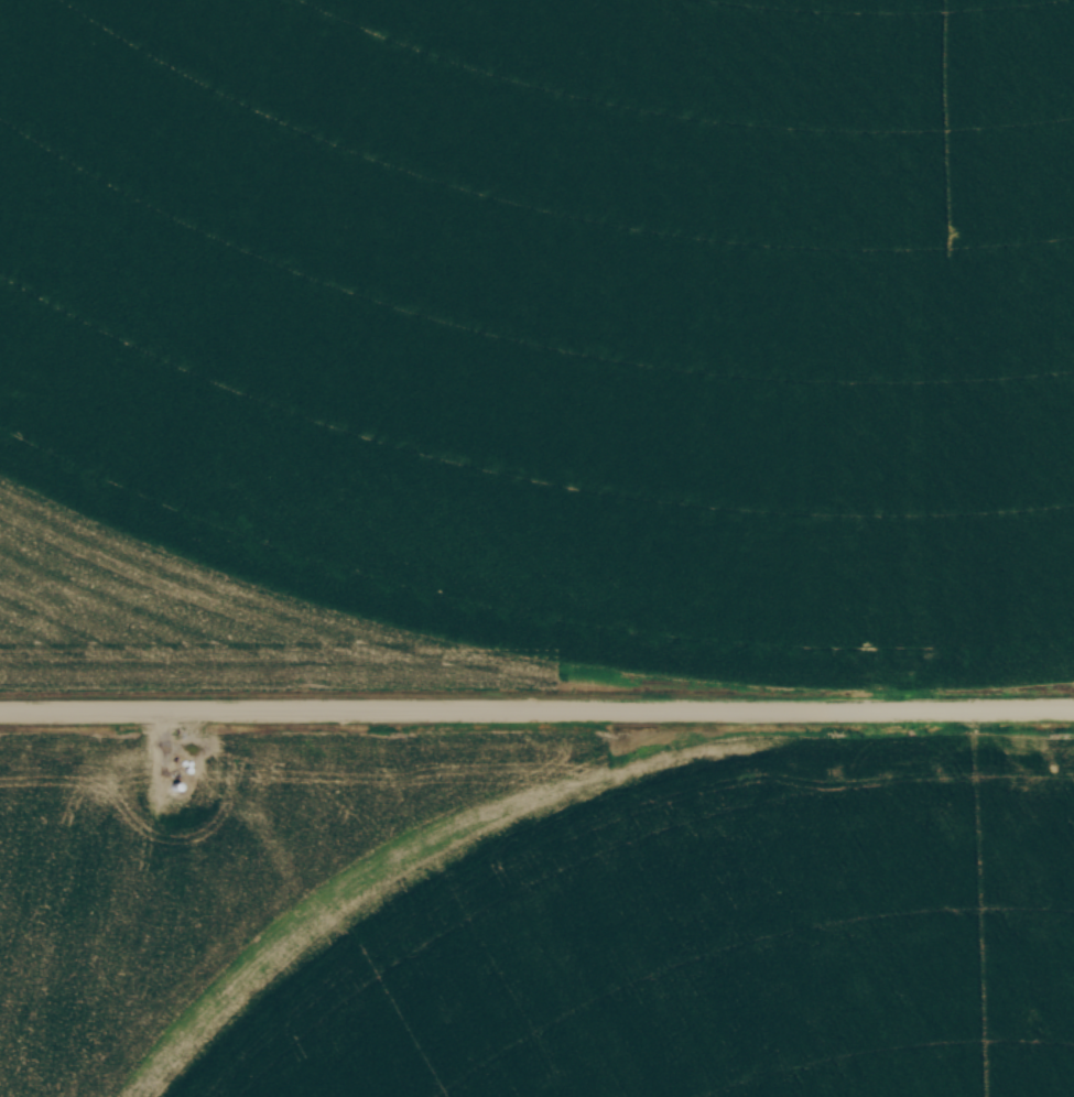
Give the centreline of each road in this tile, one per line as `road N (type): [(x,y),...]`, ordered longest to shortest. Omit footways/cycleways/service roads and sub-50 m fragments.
road 1 (residential): [(0,717),(1073,713)]

